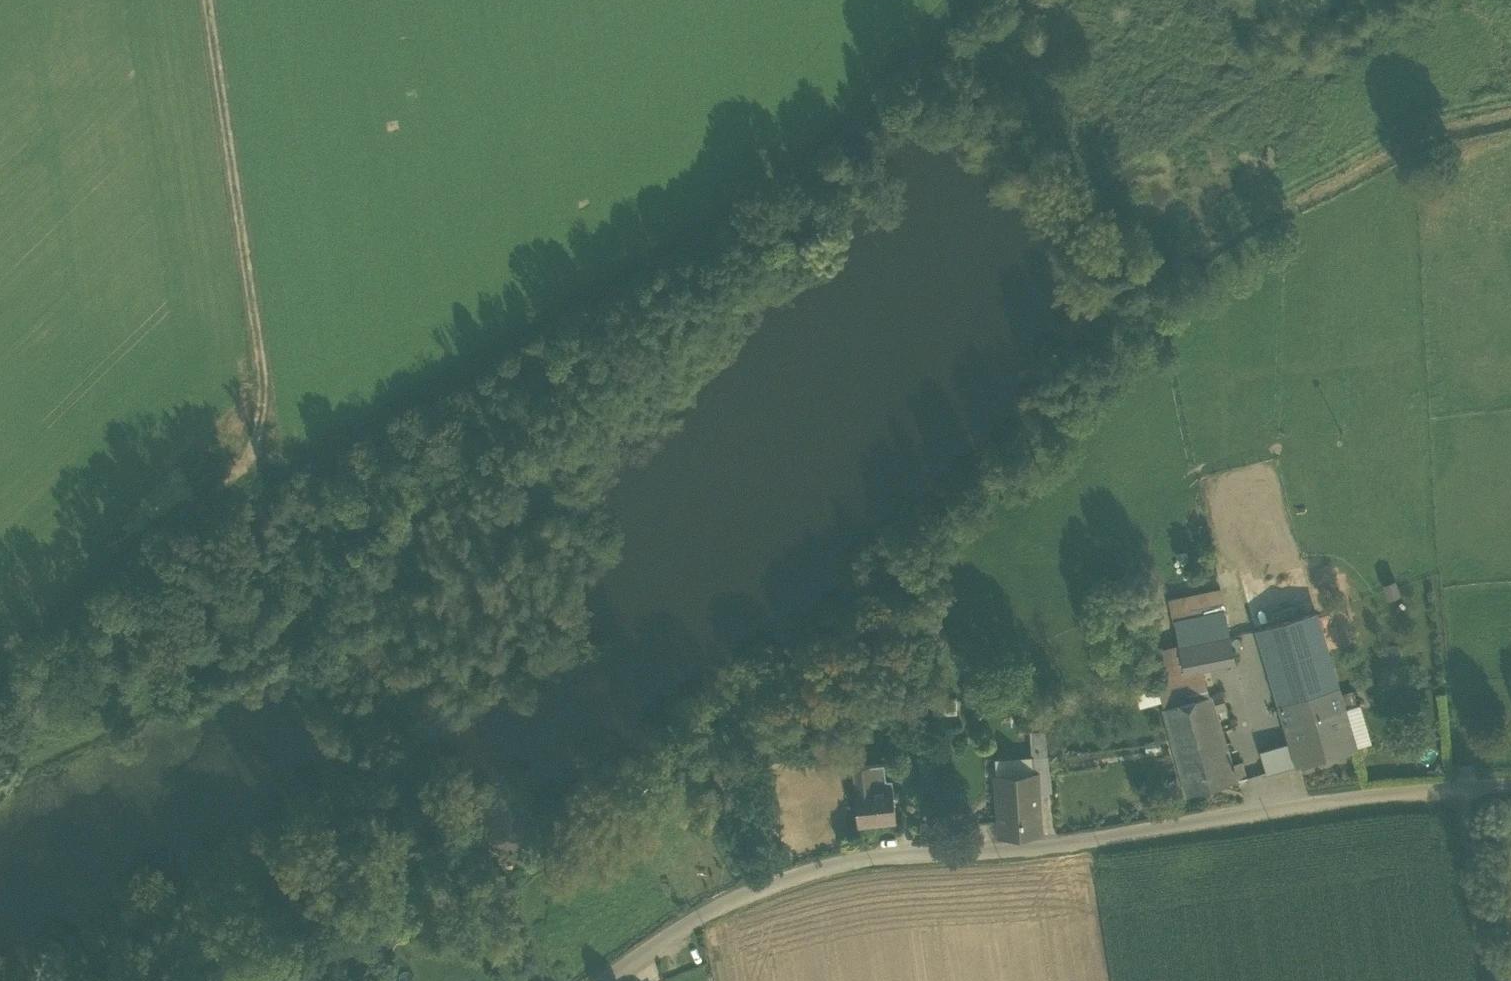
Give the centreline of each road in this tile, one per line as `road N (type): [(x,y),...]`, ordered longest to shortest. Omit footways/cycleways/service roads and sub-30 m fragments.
road 1 (unclassified): [(1510,783),(1284,806),(1087,848),(860,855),(741,897),(605,980)]
road 2 (track): [(263,490),(303,475),(757,199),(955,0)]
road 3 (track): [(0,657),(188,505),(263,490),(263,402),(204,0)]
road 4 (track): [(1494,980),(1467,787)]

